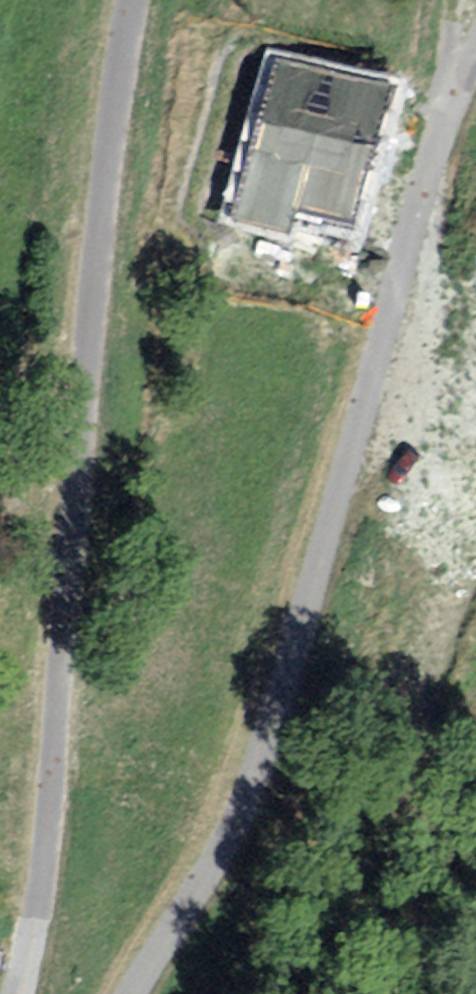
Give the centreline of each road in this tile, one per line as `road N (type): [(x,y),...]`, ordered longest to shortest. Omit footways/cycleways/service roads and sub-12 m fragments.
road 1 (residential): [(135,993),(208,879),(252,786),(432,161),(475,53)]
road 2 (residential): [(131,0),(93,312),(43,866),(15,993)]

